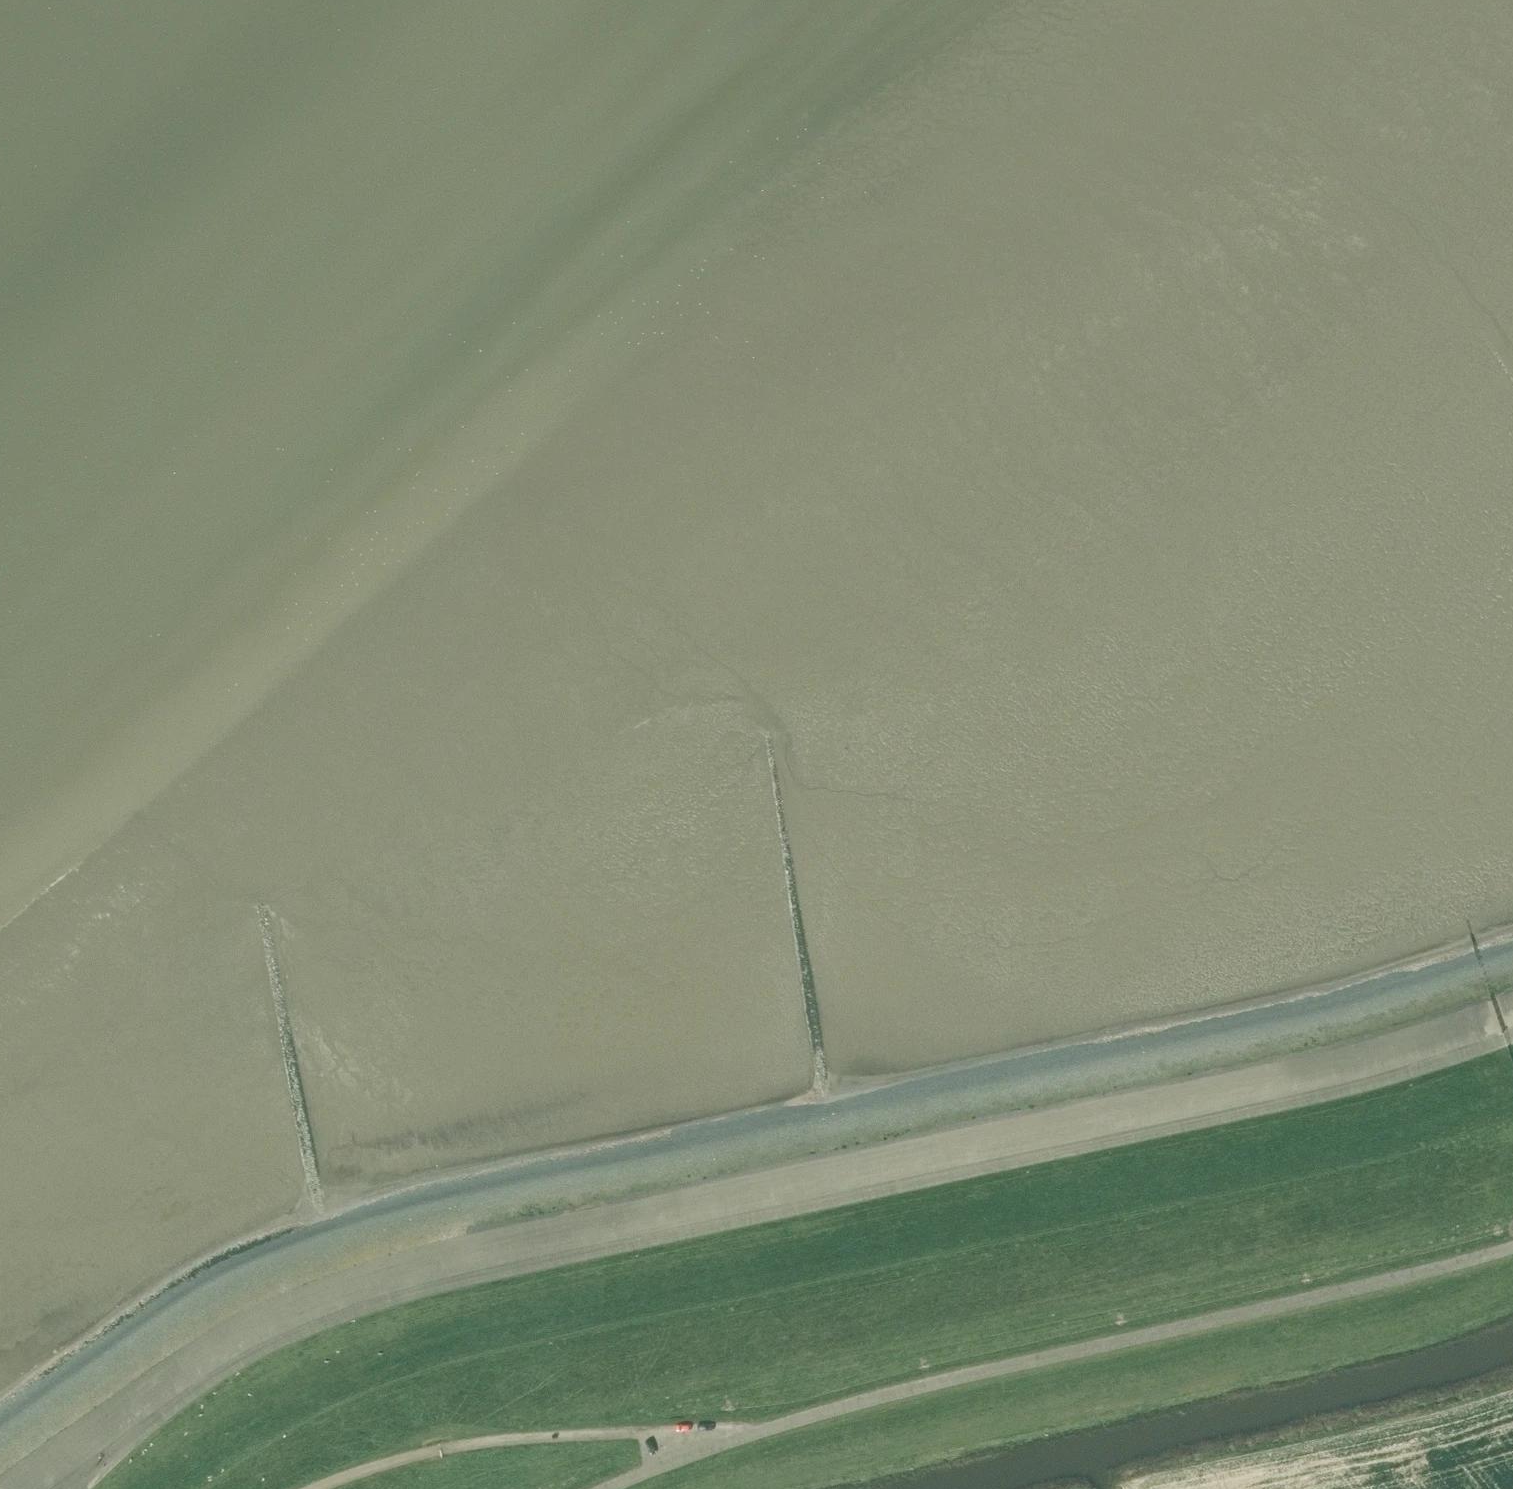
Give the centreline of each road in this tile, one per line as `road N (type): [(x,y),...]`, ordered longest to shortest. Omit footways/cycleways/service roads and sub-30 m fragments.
road 1 (unclassified): [(699,1446),(1512,1249)]
road 2 (unclassified): [(328,1488),(492,1448),(699,1446)]

